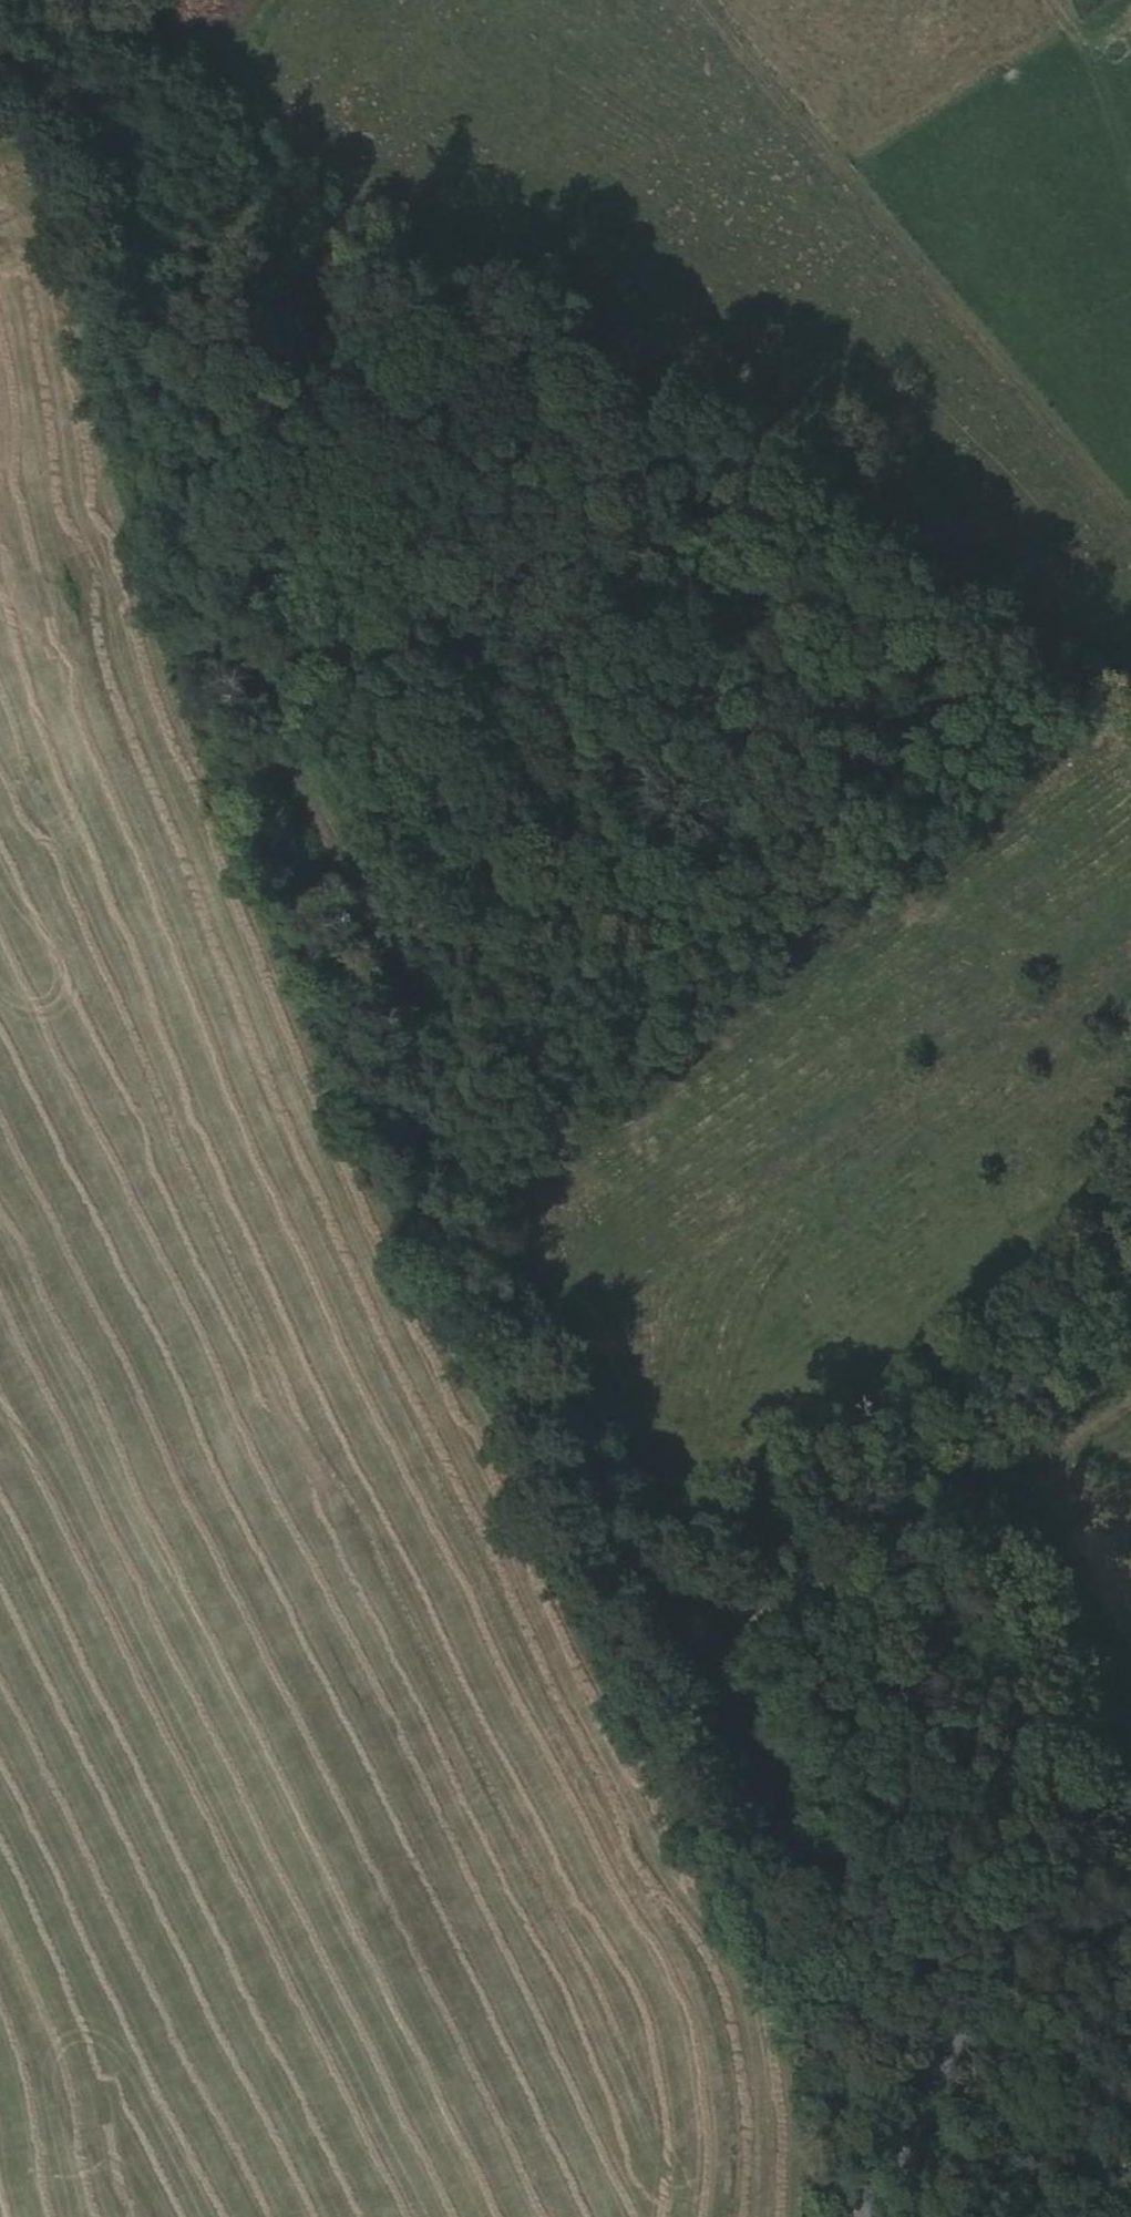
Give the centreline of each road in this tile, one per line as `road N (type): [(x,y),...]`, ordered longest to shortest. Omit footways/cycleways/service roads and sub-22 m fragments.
road 1 (tertiary): [(1130,1831),(1049,1910),(935,2045),(864,2216)]

